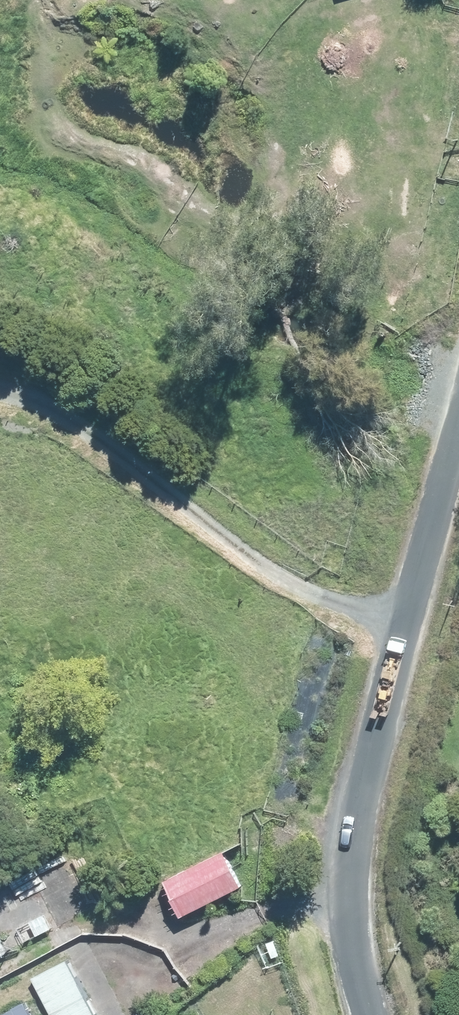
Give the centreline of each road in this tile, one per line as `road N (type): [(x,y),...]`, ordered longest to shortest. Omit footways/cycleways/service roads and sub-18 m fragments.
road 1 (unclassified): [(0,397),(96,441),(282,576),(406,620)]
road 2 (unclassified): [(369,1014),(352,935),(351,875),(357,813),(406,620)]
road 3 (unclassified): [(406,620),(458,410)]

